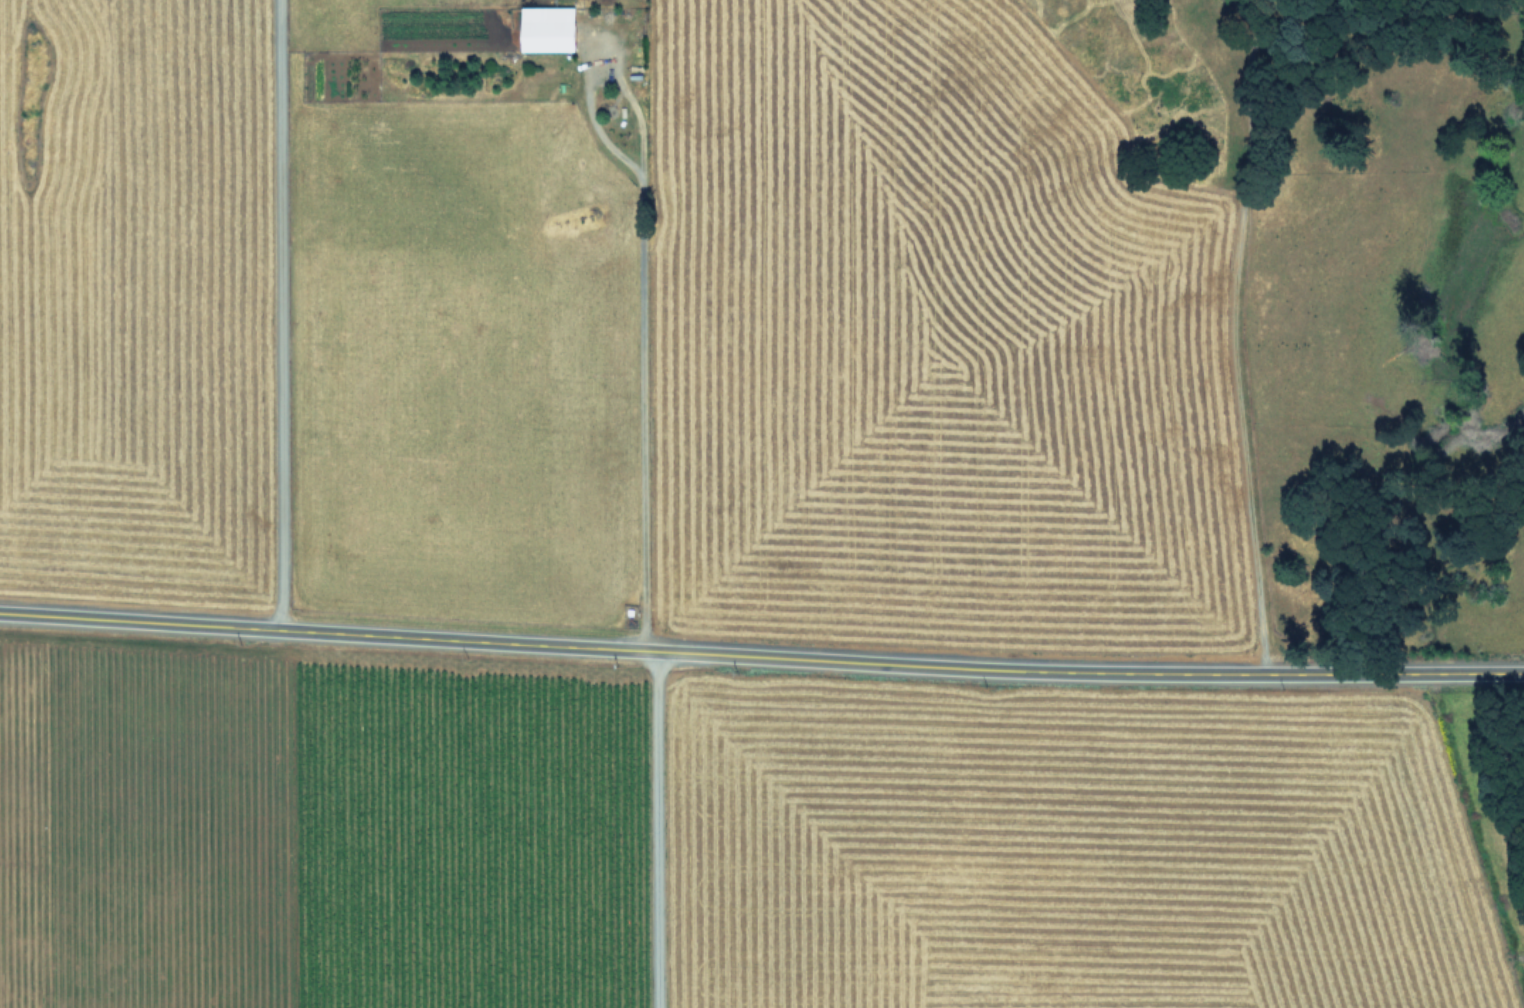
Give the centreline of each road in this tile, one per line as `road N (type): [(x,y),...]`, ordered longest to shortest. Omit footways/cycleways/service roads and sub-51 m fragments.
road 1 (tertiary): [(0,612),(1022,670),(1523,672)]

